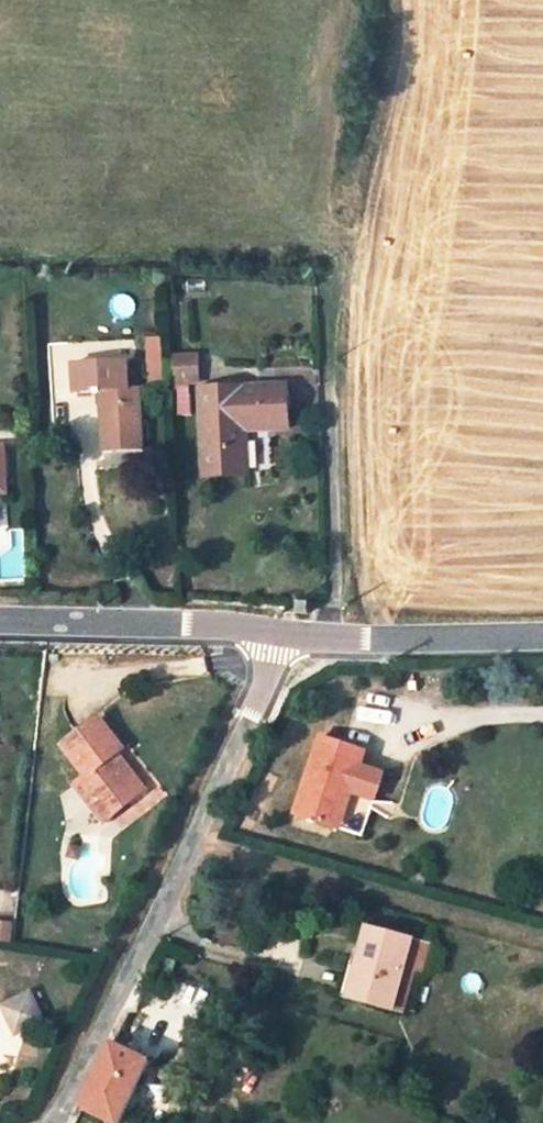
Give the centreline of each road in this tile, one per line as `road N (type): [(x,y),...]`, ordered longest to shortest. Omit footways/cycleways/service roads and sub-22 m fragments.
road 1 (residential): [(45,1122),(286,633)]
road 2 (unclassified): [(286,633),(0,636)]
road 3 (unclassified): [(542,632),(286,633)]

